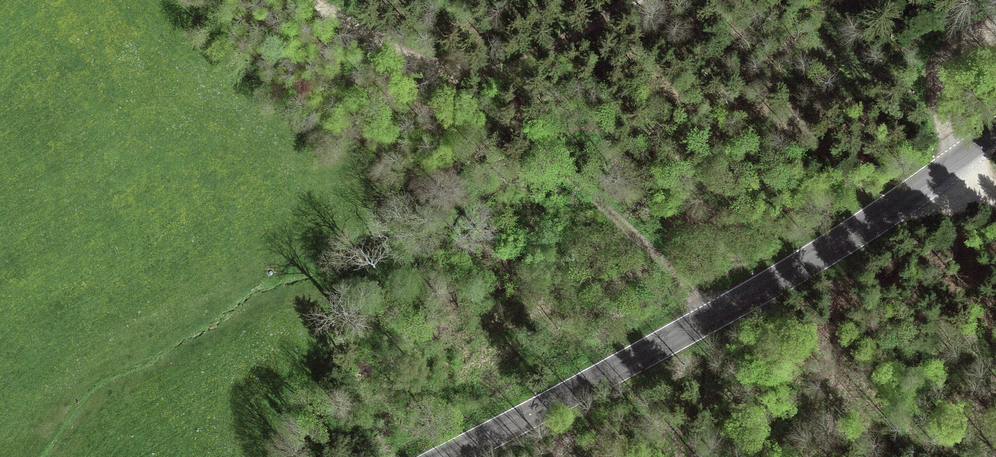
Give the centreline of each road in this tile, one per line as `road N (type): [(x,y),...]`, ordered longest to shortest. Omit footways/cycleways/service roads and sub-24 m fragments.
road 1 (tertiary): [(995,135),(800,266),(449,456)]
road 2 (track): [(717,311),(603,204),(420,71)]
road 3 (track): [(420,71),(485,70),(519,59),(620,0)]
road 4 (track): [(995,185),(954,163),(940,117),(943,77),(968,47),(995,33)]
road 5 (track): [(420,71),(302,0)]

